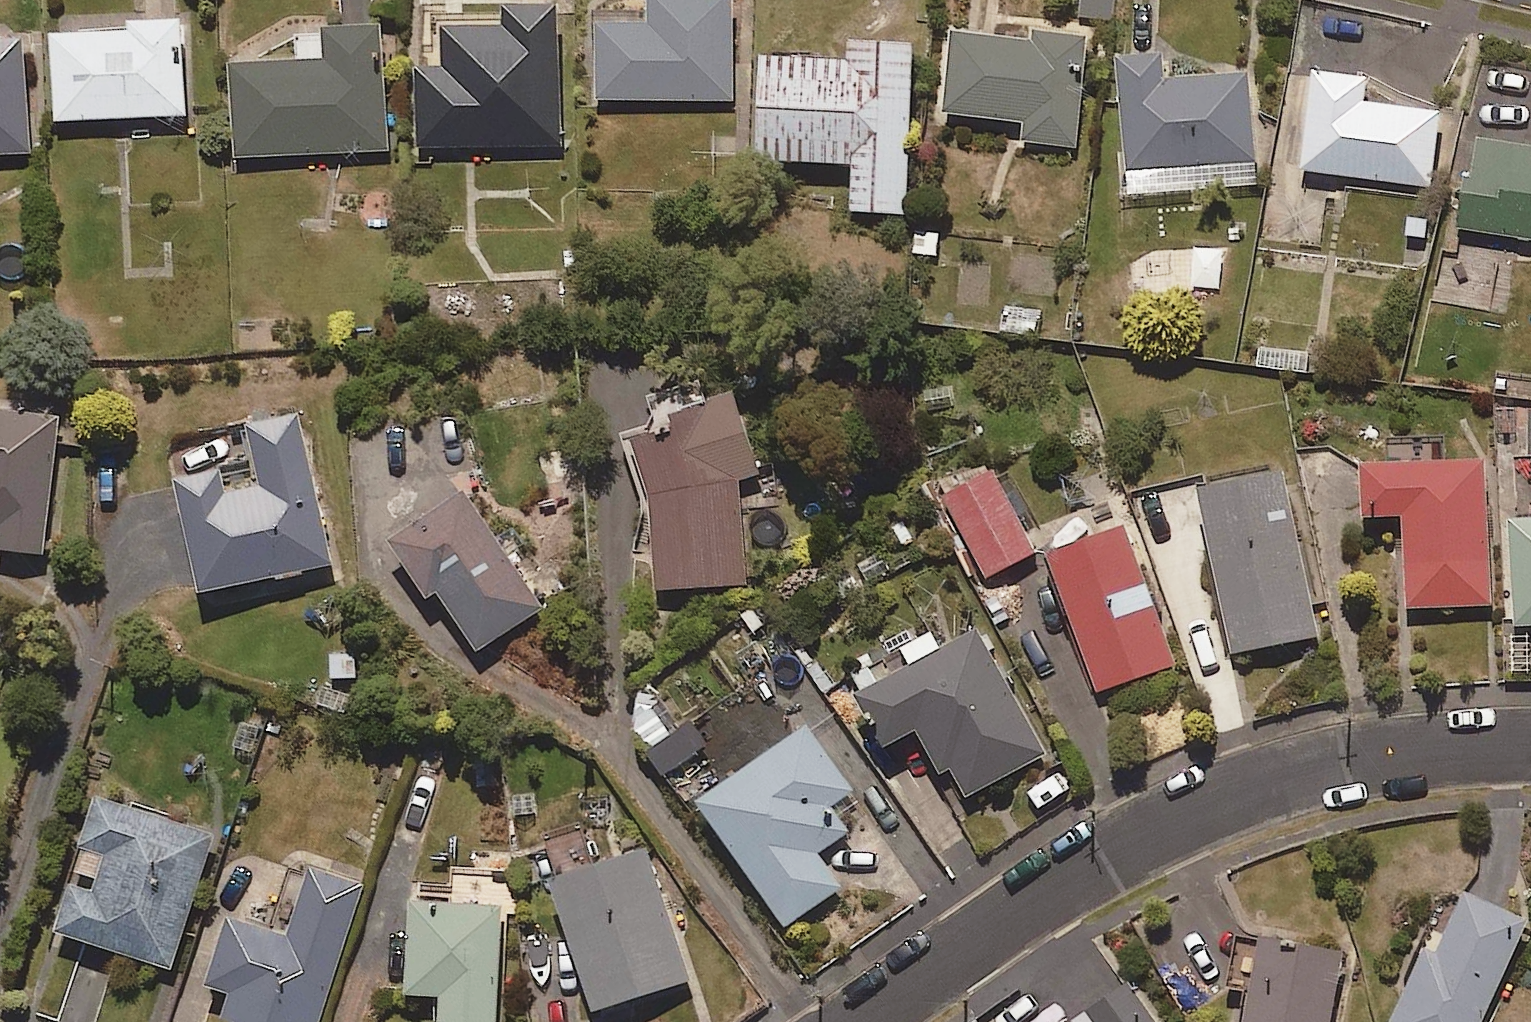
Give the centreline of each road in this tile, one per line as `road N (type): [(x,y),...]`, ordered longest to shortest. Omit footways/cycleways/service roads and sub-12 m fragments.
road 1 (residential): [(857,1021),(1049,885),(1214,797),(1306,765),(1530,739)]

